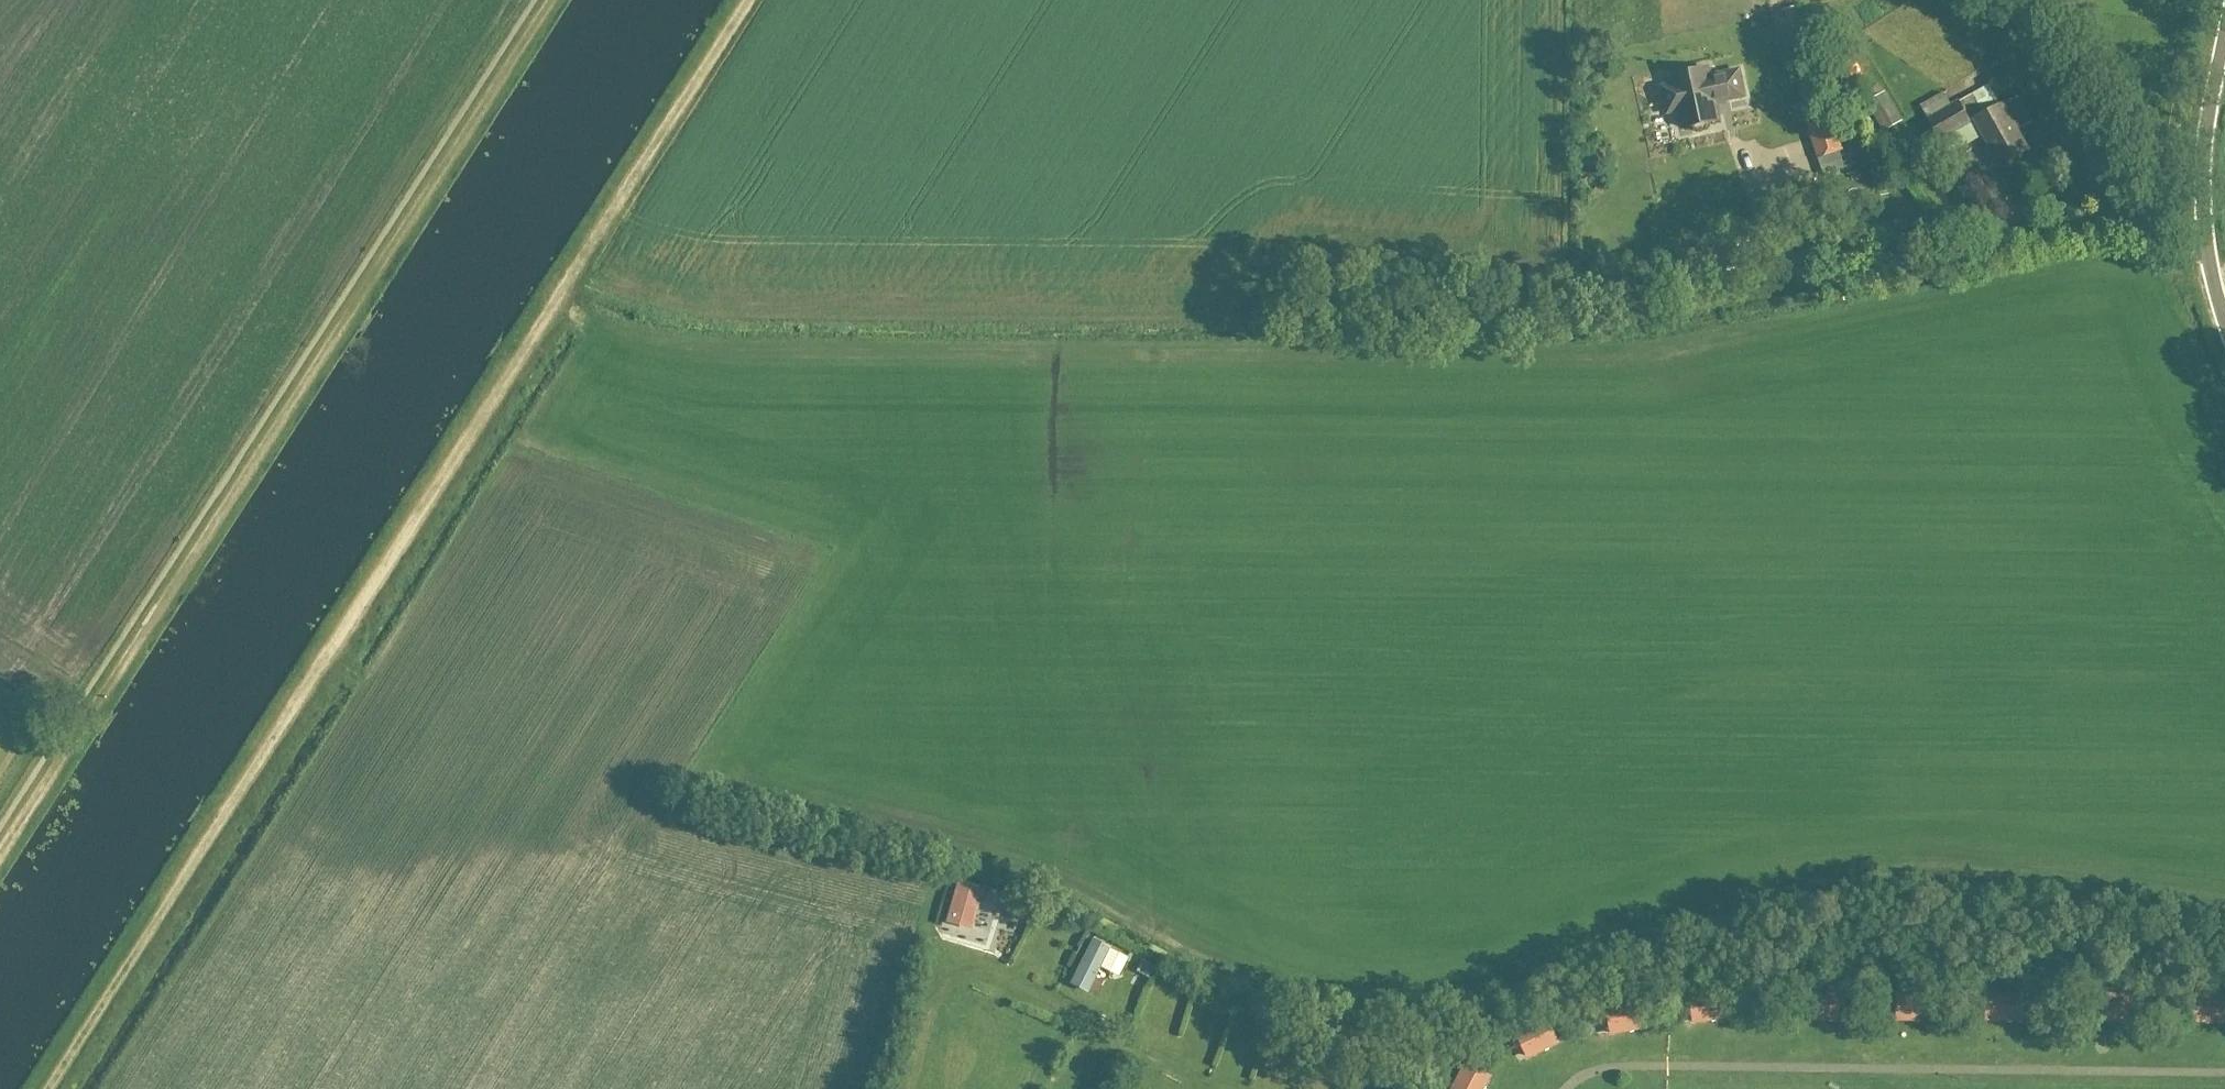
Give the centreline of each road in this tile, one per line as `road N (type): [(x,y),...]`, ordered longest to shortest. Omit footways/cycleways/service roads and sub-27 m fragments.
road 1 (track): [(747,0),(48,1088)]
road 2 (track): [(0,861),(563,0)]
road 3 (unclassified): [(2224,326),(2202,193),(2224,32)]

